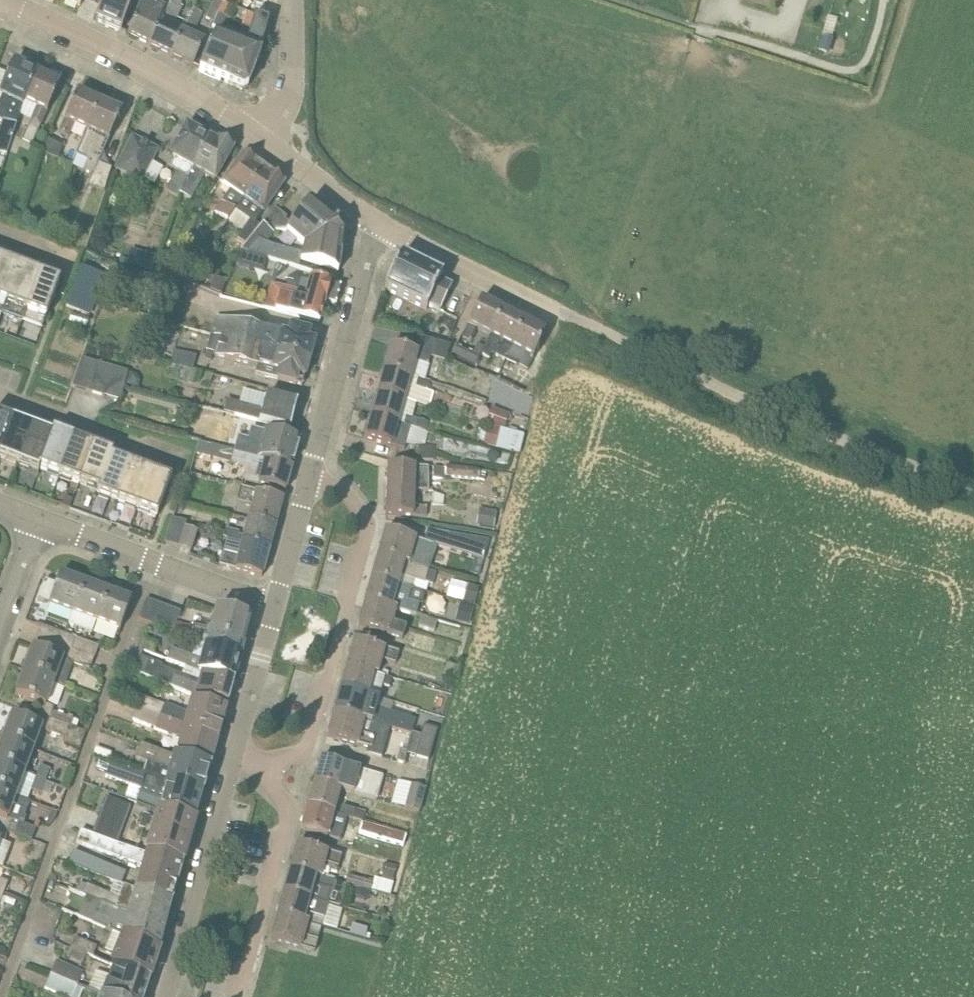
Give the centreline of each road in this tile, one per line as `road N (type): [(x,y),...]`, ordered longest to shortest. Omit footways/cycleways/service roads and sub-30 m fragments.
road 1 (unclassified): [(973,483),(799,420),(557,313)]
road 2 (residential): [(308,479),(350,496),(367,536),(308,743),(264,770)]
road 3 (residential): [(265,139),(153,69),(4,0)]
road 4 (residential): [(308,479),(384,226)]
road 5 (residential): [(37,519),(275,607)]
road 6 (residential): [(165,996),(231,760)]
road 7 (residential): [(264,770),(288,808),(287,822),(238,996)]
road 8 (residential): [(557,313),(384,226)]
road 9 (residential): [(0,397),(179,460)]
road 10 (residential): [(231,760),(275,607)]
road 11 (residential): [(384,226),(265,139)]
road 12 (residential): [(265,139),(288,106),(295,71),(292,0)]
road 13 (residential): [(275,607),(308,479)]

